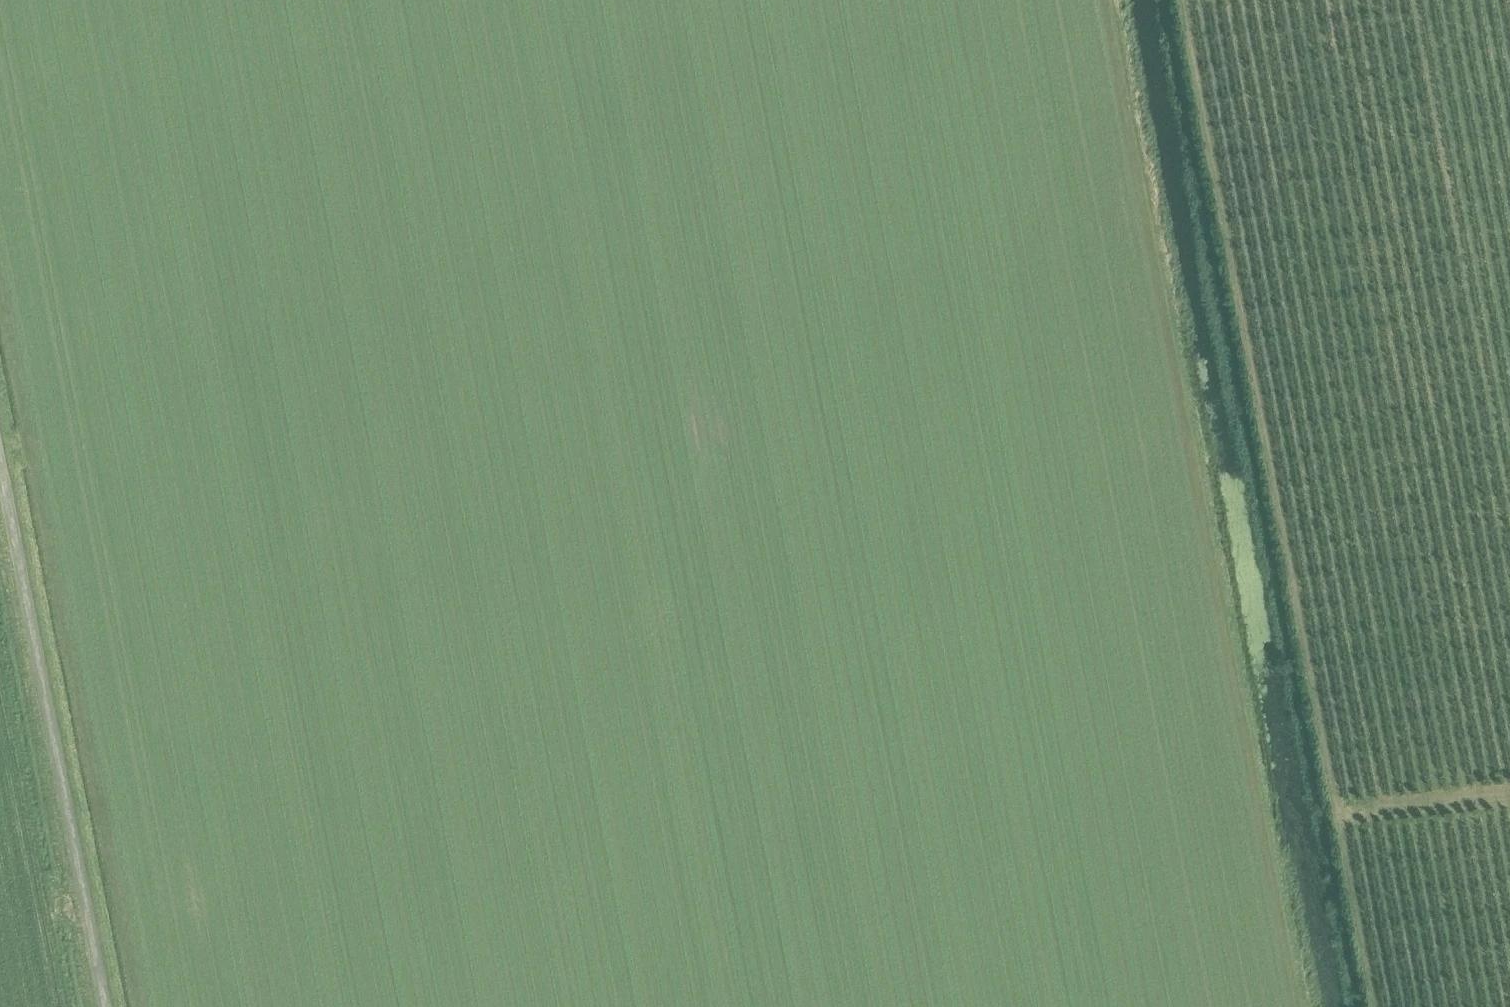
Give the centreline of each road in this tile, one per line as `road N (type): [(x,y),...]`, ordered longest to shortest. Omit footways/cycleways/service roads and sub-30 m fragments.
road 1 (track): [(107,1006),(0,457)]

